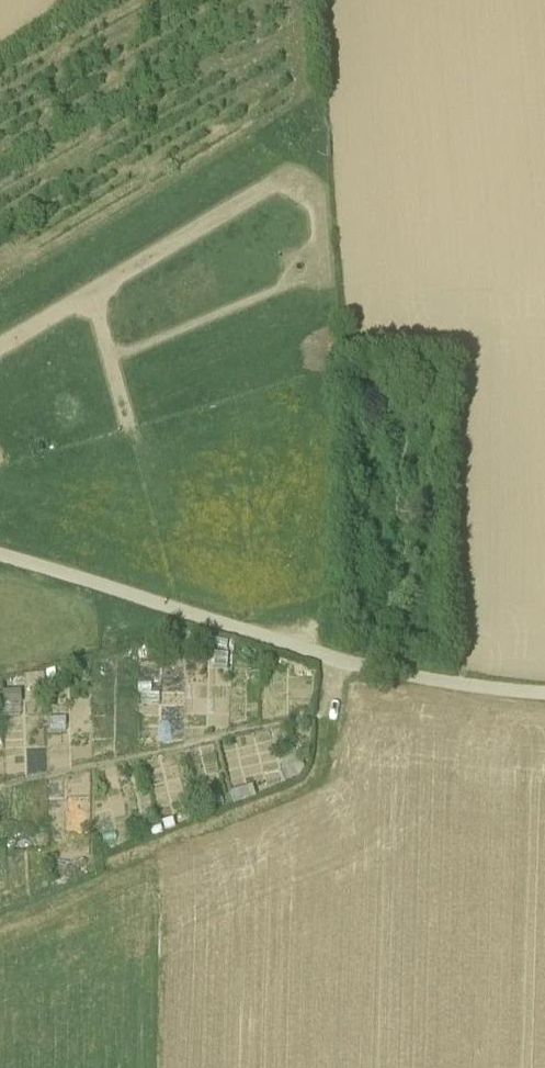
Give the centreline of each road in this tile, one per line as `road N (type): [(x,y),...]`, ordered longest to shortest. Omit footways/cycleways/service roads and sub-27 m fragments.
road 1 (unclassified): [(0,555),(363,666),(544,694)]
road 2 (track): [(95,870),(311,780),(335,659)]

